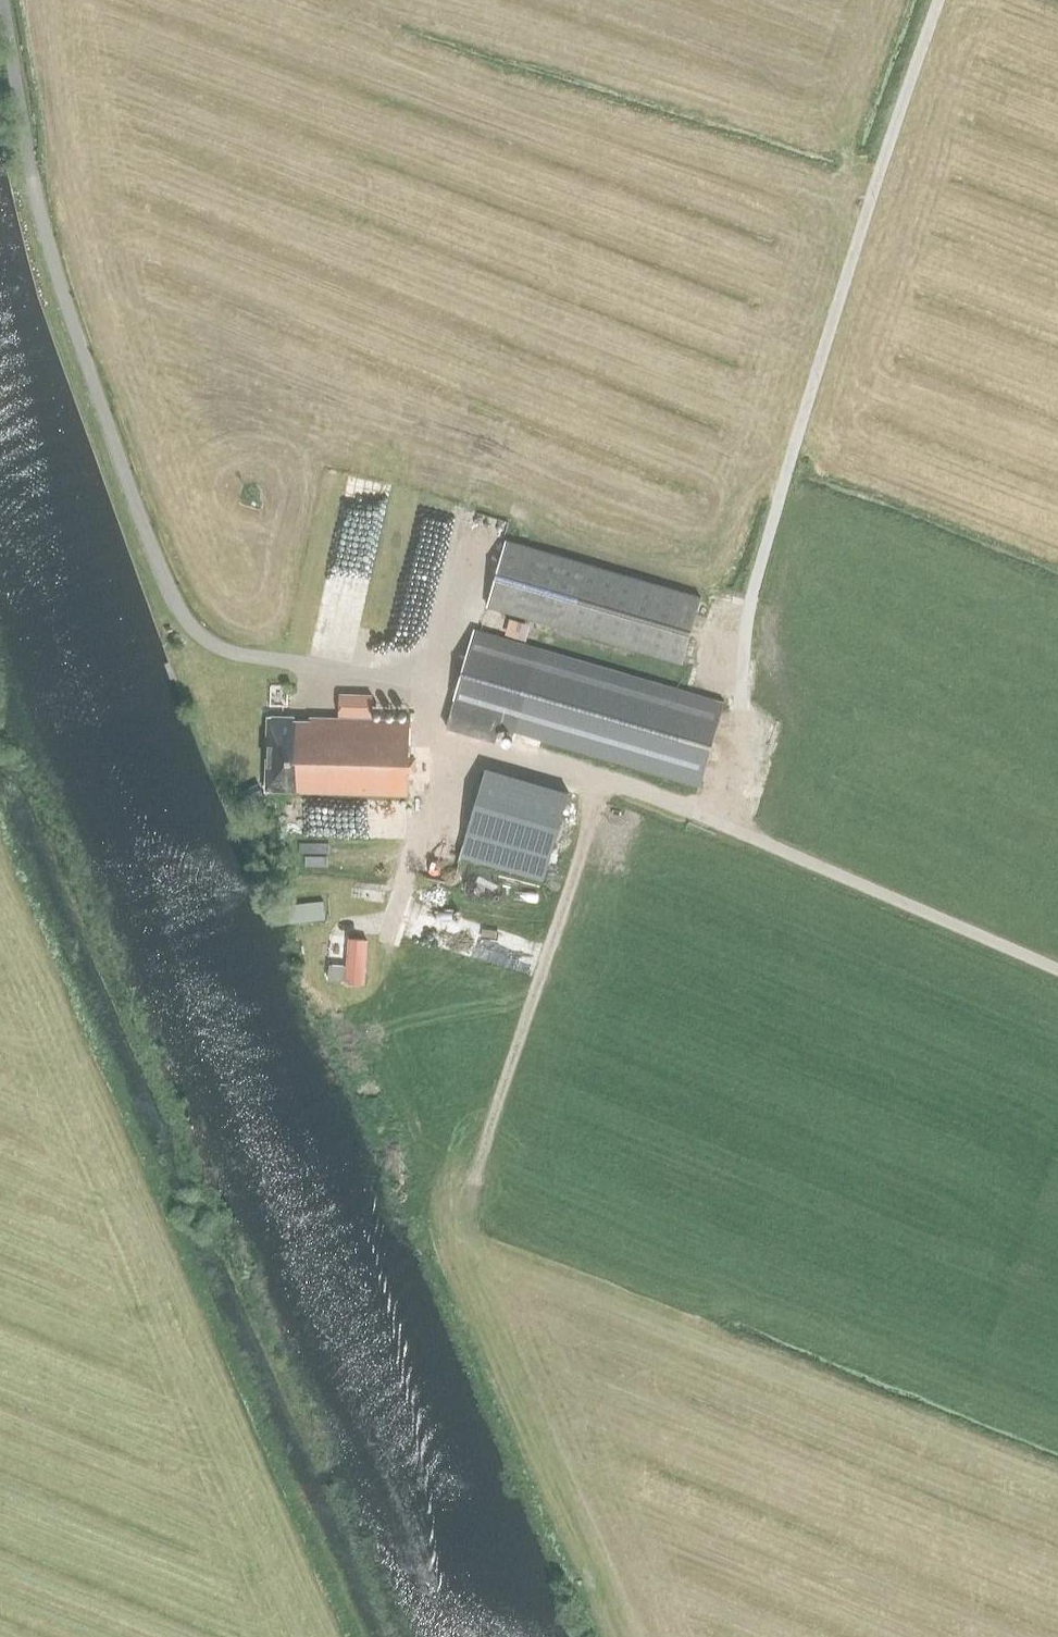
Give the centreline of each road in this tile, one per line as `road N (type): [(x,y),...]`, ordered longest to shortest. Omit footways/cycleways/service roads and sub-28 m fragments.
road 1 (track): [(449,748),(634,788),(1057,971)]
road 2 (unclassified): [(28,153),(0,14)]

